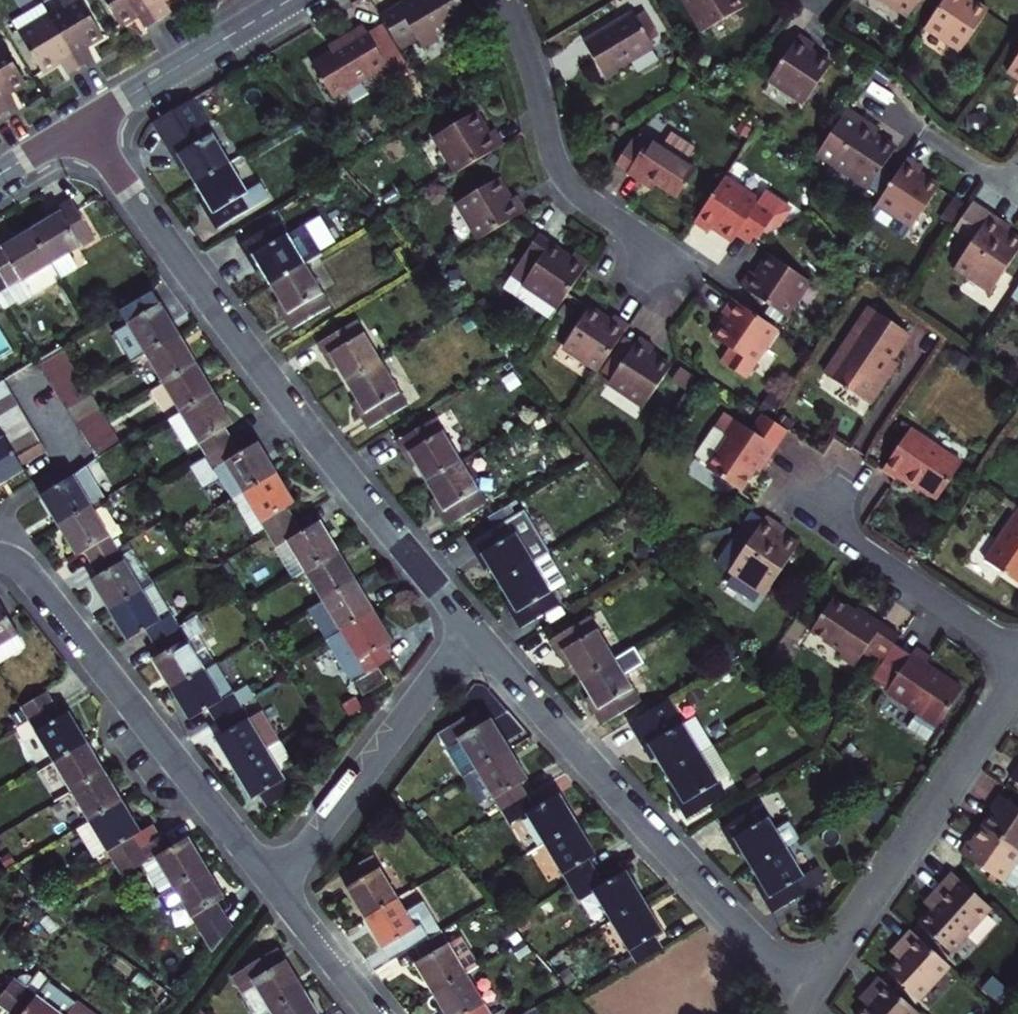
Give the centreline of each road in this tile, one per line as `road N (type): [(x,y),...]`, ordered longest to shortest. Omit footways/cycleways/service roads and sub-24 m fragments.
road 1 (residential): [(85,121),(177,256),(472,627)]
road 2 (residential): [(472,627),(808,997)]
road 3 (residential): [(0,556),(21,567),(277,887)]
road 4 (residential): [(808,997),(1017,681)]
road 5 (residential): [(505,0),(565,179),(691,273)]
road 6 (residential): [(472,627),(277,887)]
road 7 (residential): [(1017,646),(807,509)]
road 8 (residential): [(290,0),(85,121)]
road 9 (residential): [(277,887),(373,1013)]

